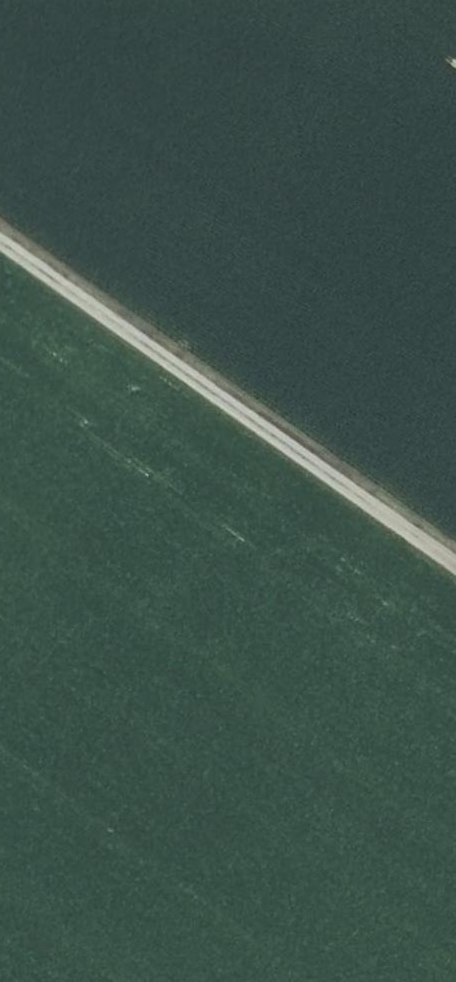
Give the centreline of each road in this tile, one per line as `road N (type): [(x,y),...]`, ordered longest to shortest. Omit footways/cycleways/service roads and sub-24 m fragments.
road 1 (track): [(455,572),(0,244)]

